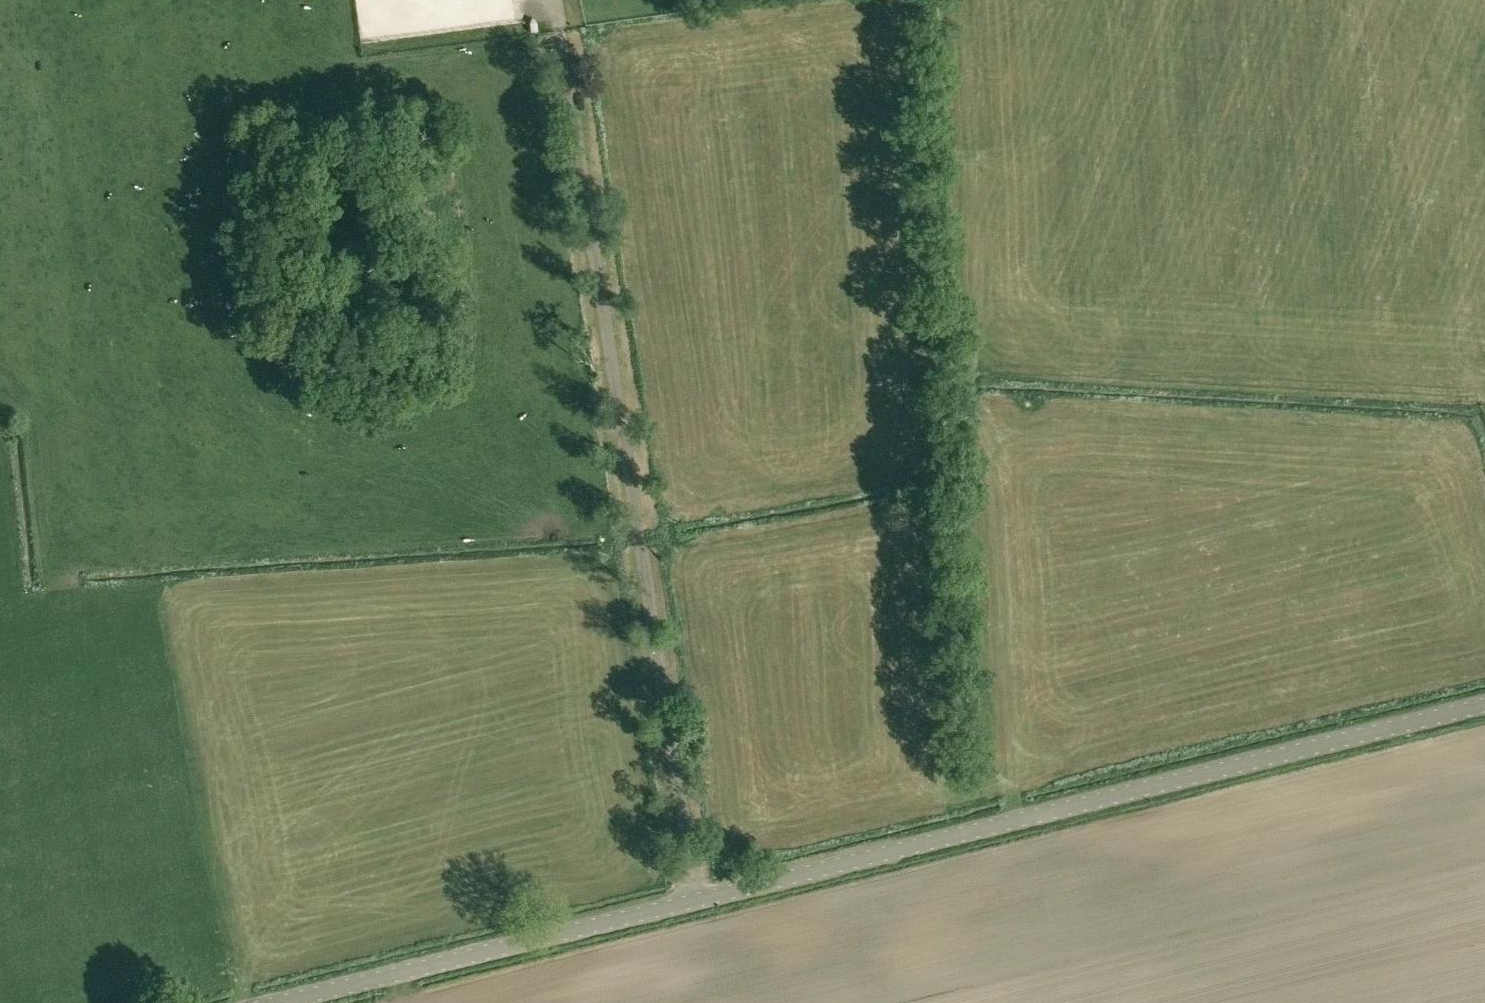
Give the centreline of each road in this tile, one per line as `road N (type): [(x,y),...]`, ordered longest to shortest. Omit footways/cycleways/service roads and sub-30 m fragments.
road 1 (unclassified): [(299,1002),(1484,709)]

